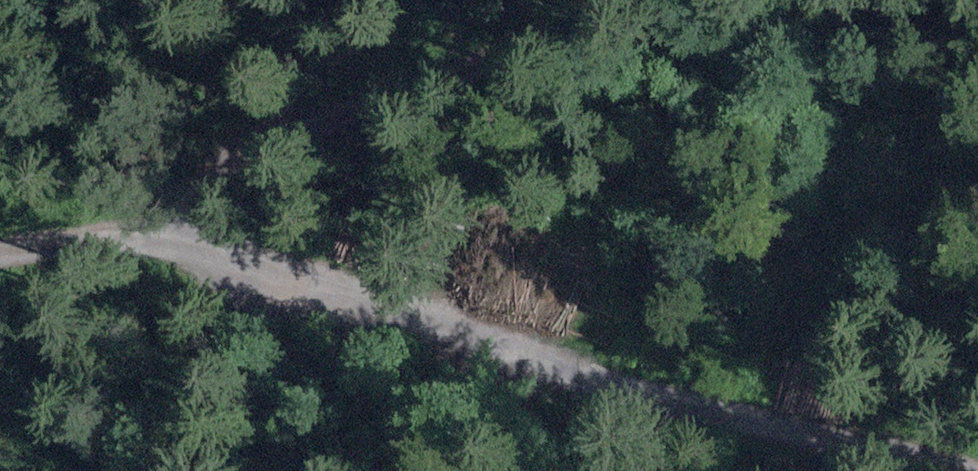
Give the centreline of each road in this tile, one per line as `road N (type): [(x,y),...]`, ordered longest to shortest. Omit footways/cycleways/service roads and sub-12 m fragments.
road 1 (track): [(977,445),(703,351),(139,229)]
road 2 (track): [(588,0),(522,37),(353,106),(139,229)]
road 3 (track): [(139,229),(0,246)]

